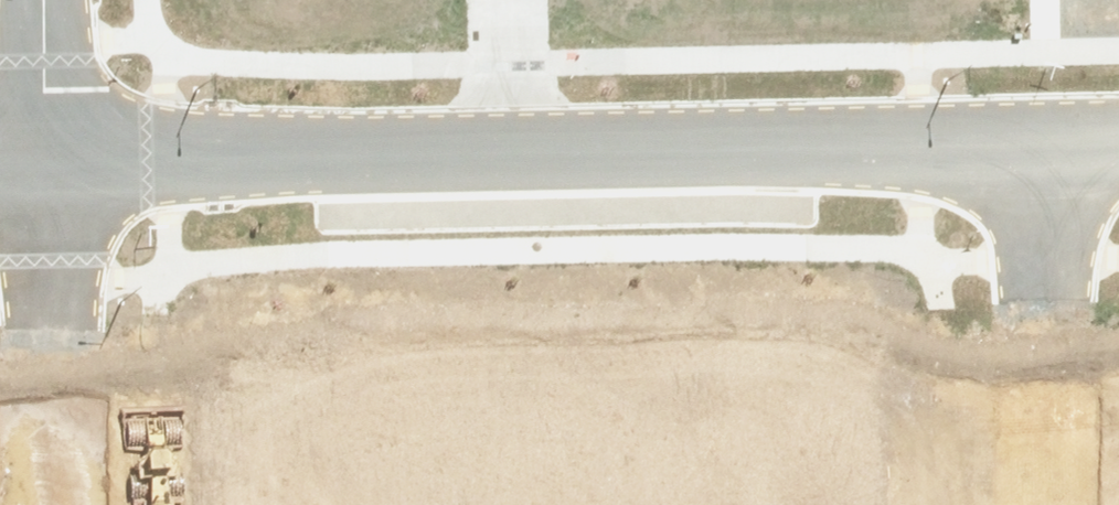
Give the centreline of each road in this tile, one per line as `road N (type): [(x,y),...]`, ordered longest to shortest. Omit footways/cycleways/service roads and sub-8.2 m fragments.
road 1 (residential): [(1059,154),(547,166)]
road 2 (residential): [(509,166),(61,170)]
road 3 (residential): [(1069,504),(1059,154)]
road 4 (residential): [(547,166),(552,504)]
road 5 (residential): [(69,504),(61,170)]
road 6 (residential): [(61,170),(57,0)]
road 7 (residential): [(509,166),(506,0)]

